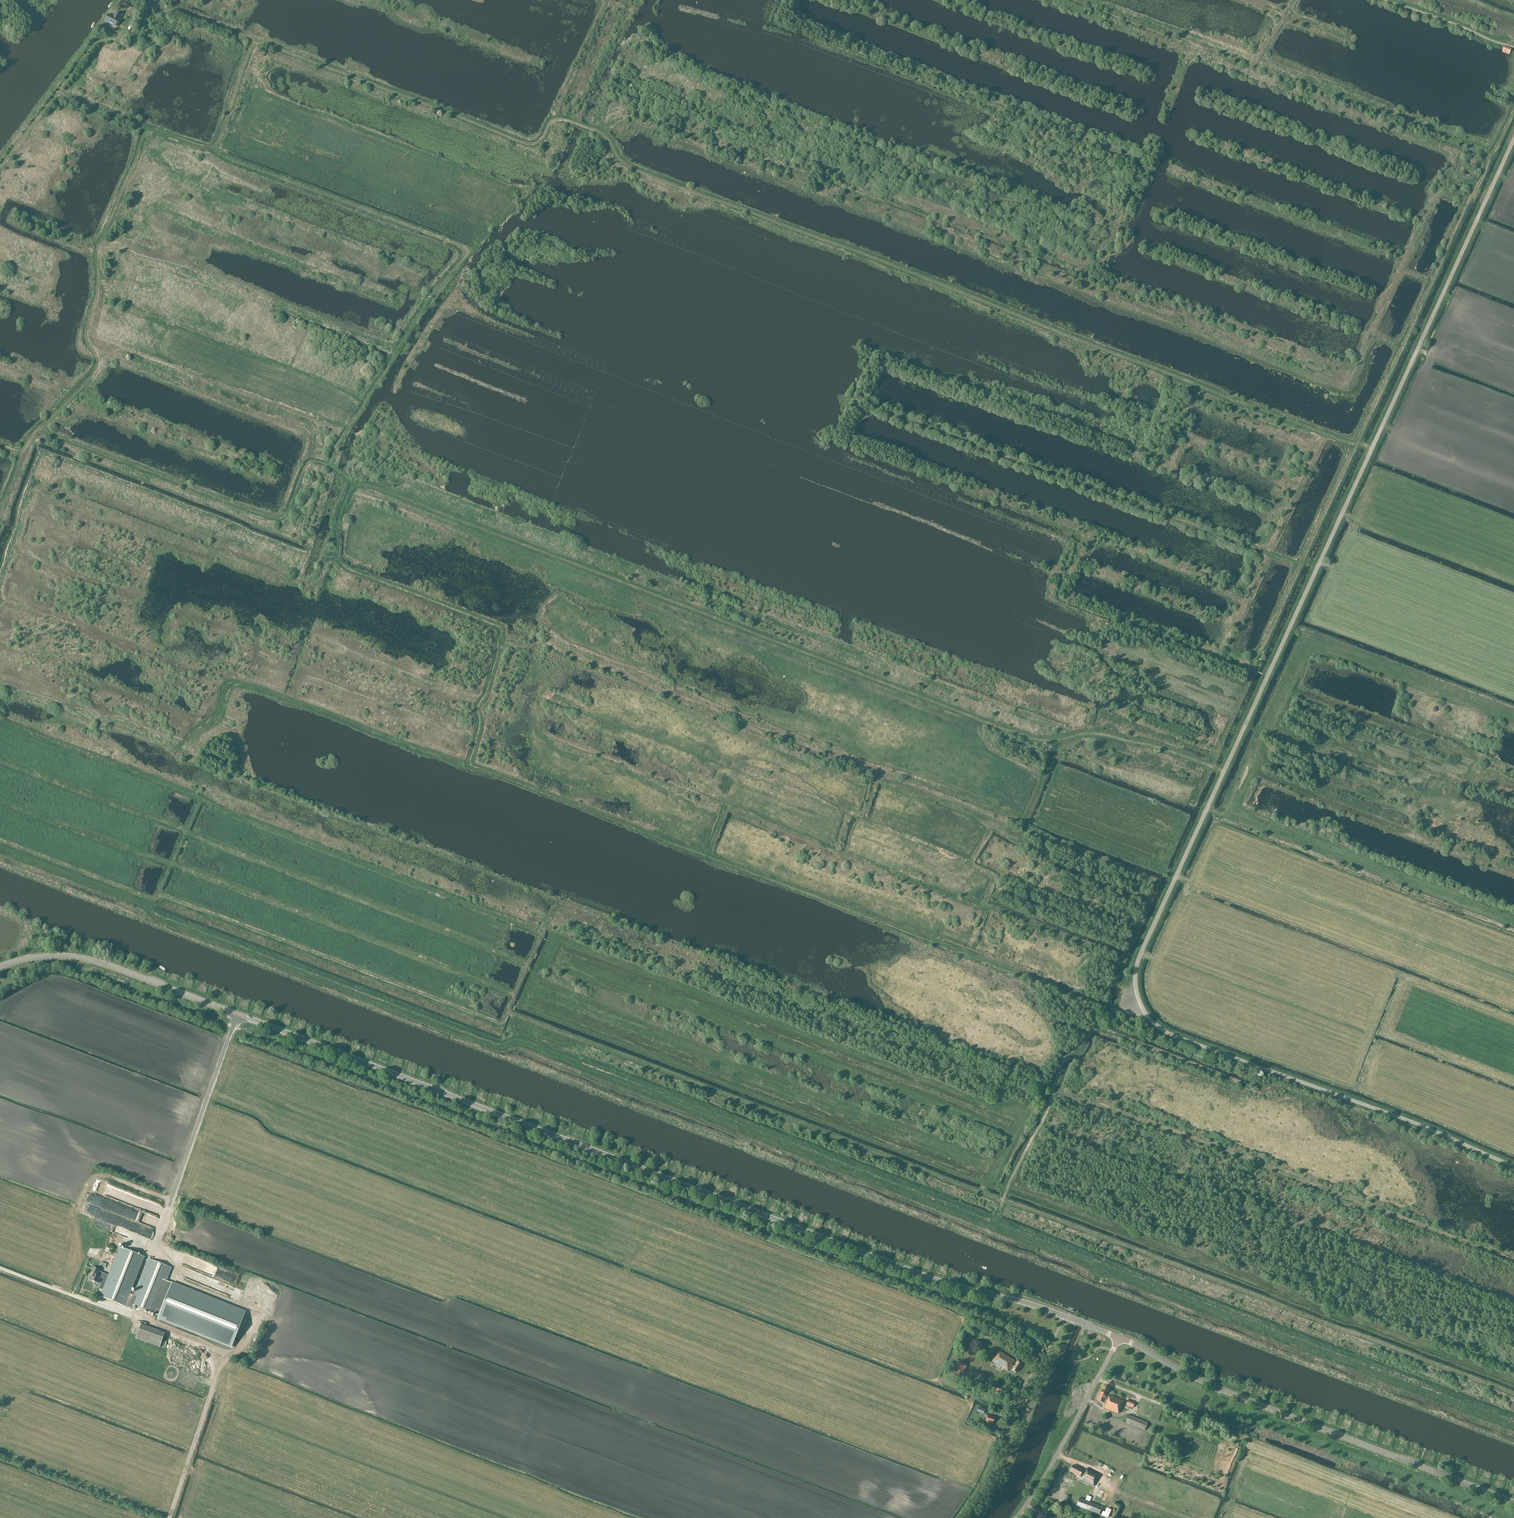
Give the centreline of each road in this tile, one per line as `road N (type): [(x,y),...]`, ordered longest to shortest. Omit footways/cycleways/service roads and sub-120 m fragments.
road 1 (unclassified): [(1513,1166),(1169,1034),(1142,1008),(1135,972),(1513,139)]
road 2 (tertiary): [(1119,1338),(903,1269),(109,965),(59,955),(0,967)]
road 3 (tertiary): [(1513,1502),(1207,1383),(1119,1338)]
road 4 (unclassified): [(1016,1517),(1119,1338)]
road 5 (track): [(169,1517),(221,1351)]
road 6 (track): [(1065,1316),(1025,1385),(1021,1421),(1010,1419)]

